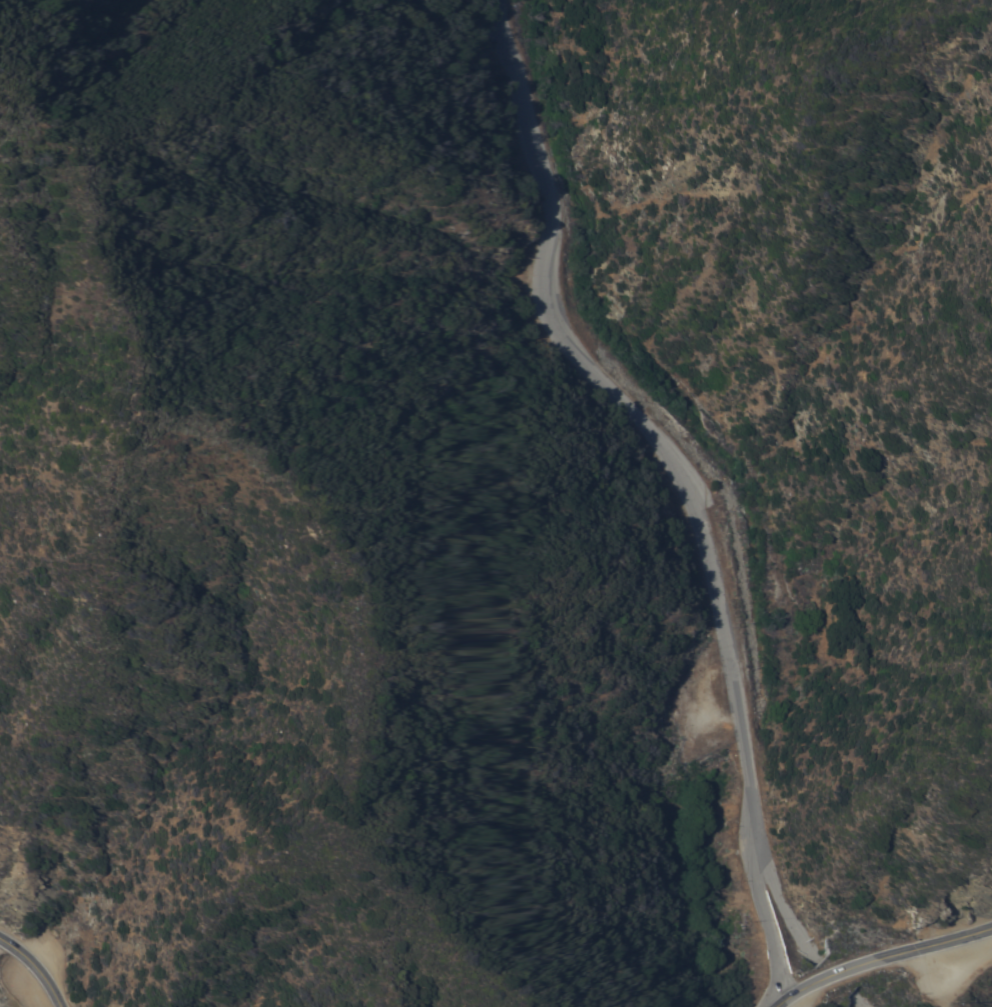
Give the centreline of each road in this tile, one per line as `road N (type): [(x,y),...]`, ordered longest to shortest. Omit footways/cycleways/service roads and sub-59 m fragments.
road 1 (residential): [(783,999),(754,876),(753,800),(705,545),(649,428),(567,339),(557,315),(552,178),(513,47),(511,0)]
road 2 (tertiary): [(774,1006),(827,975),(991,928)]

